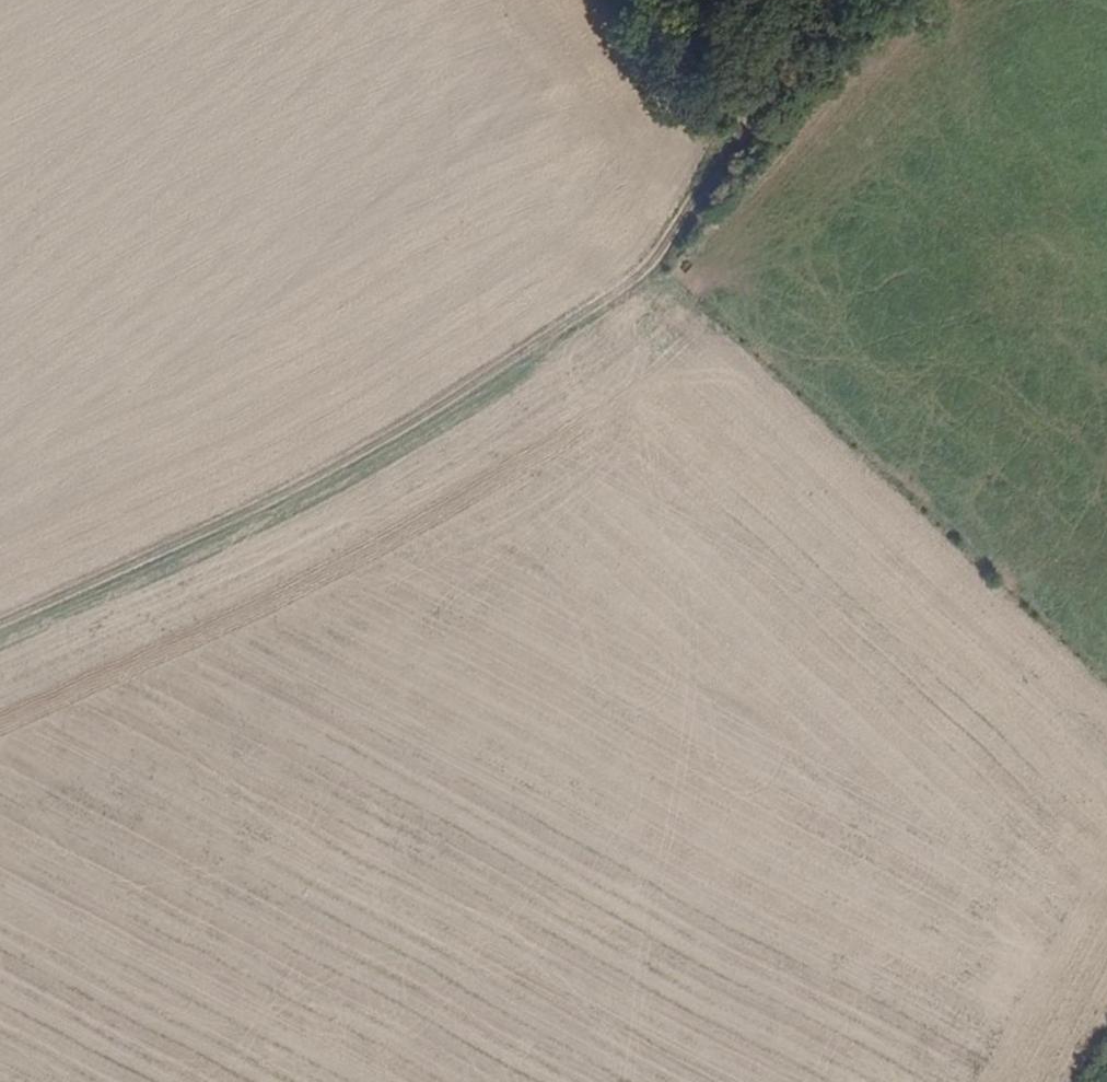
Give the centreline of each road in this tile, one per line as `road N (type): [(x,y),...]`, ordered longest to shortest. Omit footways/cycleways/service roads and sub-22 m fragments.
road 1 (track): [(0,628),(322,478),(624,287),(665,244),(721,148),(845,0)]

